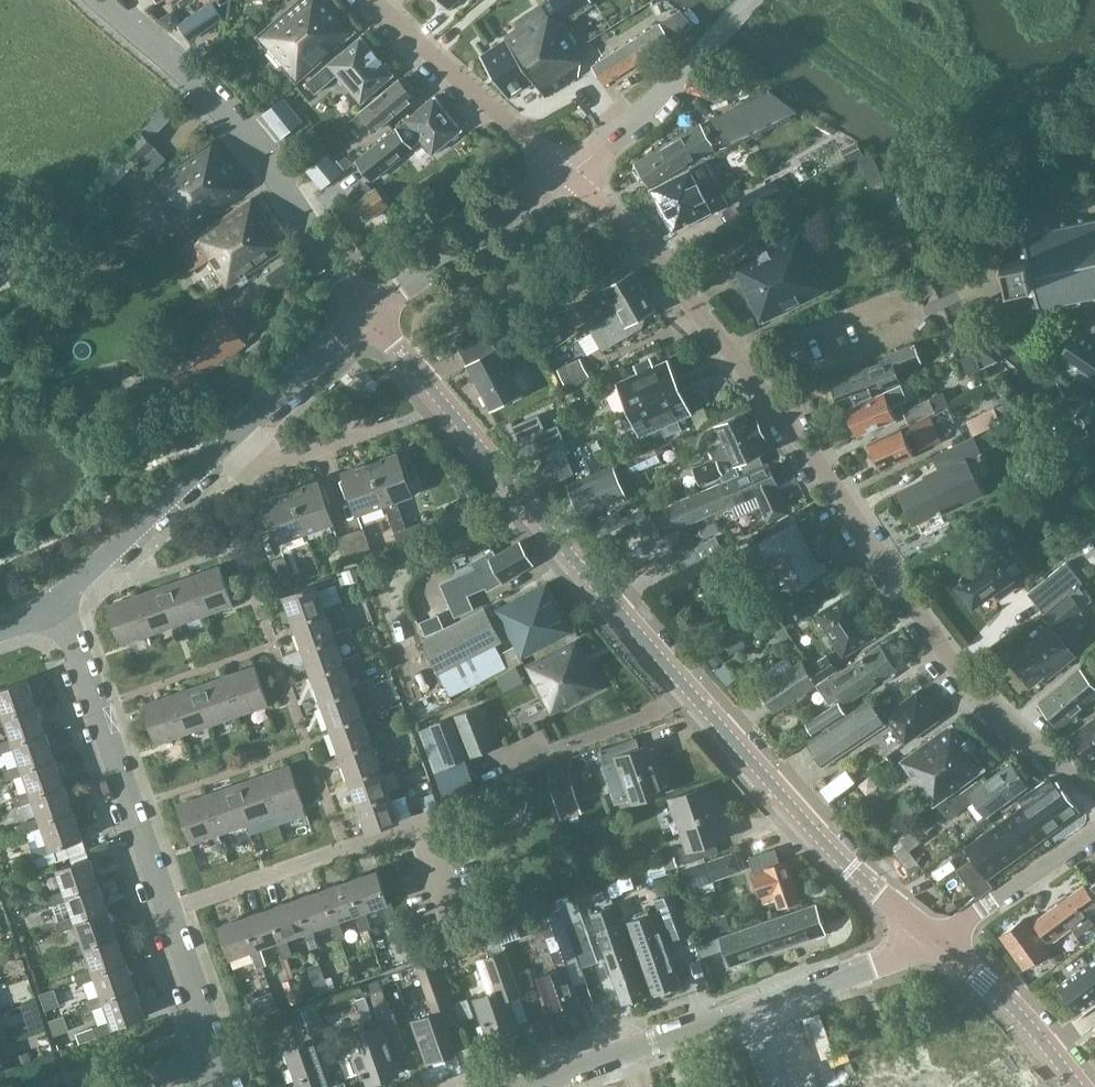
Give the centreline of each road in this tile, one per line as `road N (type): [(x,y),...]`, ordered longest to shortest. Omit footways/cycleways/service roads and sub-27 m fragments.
road 1 (tertiary): [(930,935),(799,812),(645,647),(365,309)]
road 2 (residential): [(1094,790),(964,680),(784,420),(643,243),(567,173)]
road 3 (residential): [(930,935),(888,959),(526,1086)]
road 4 (tertiary): [(365,309),(217,103),(106,0)]
road 5 (residential): [(166,911),(62,618)]
road 6 (residential): [(567,173),(372,0)]
road 7 (unclassified): [(567,173),(645,111),(750,0)]
road 8 (residential): [(365,309),(567,173)]
road 9 (unclassified): [(206,466),(365,309)]
road 10 (tertiary): [(1075,1086),(989,986),(930,935)]
road 11 (unclassified): [(62,618),(206,466)]
road 12 (residential): [(166,911),(355,845)]
road 13 (residential): [(206,466),(256,466),(396,423)]
road 14 (residential): [(218,1057),(166,911)]

